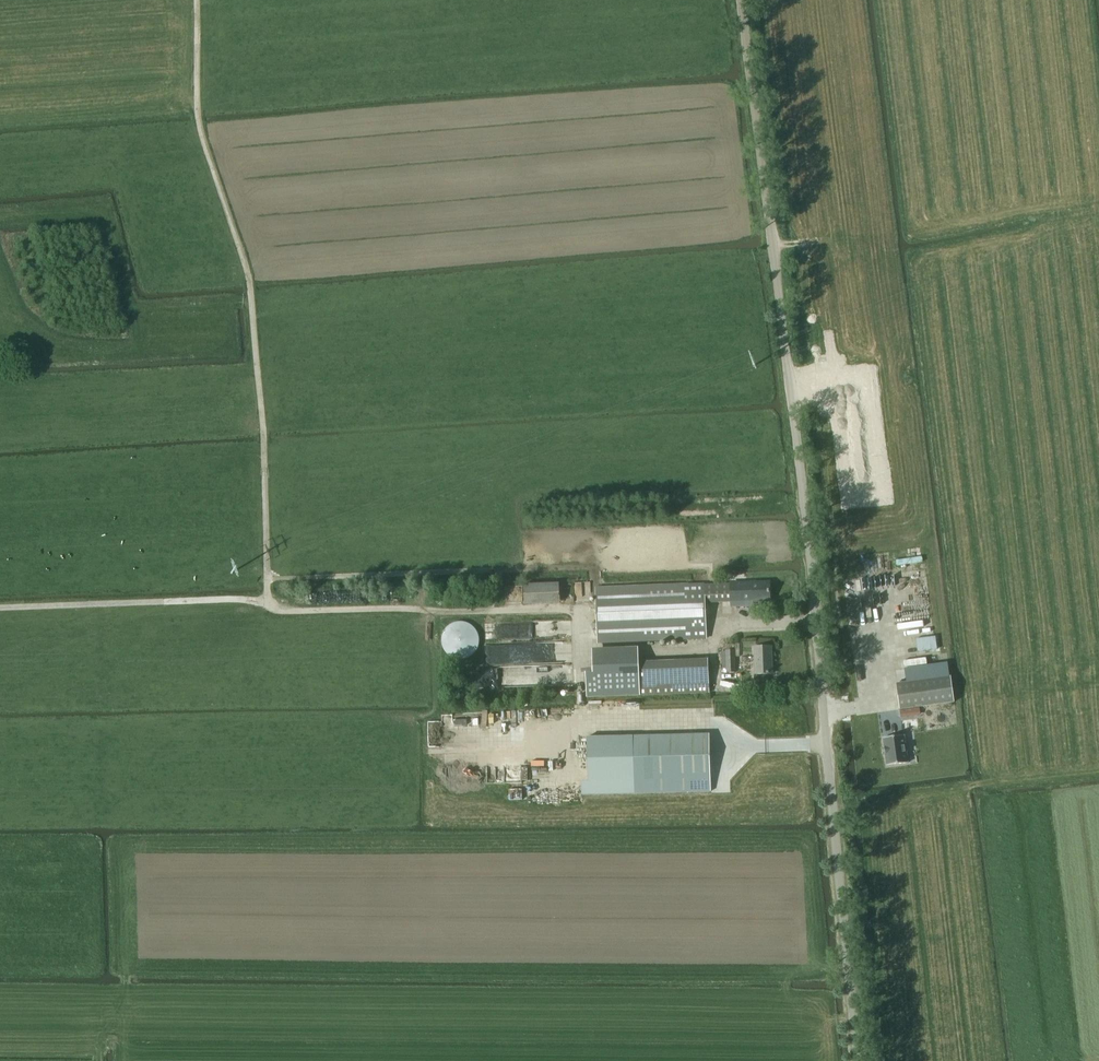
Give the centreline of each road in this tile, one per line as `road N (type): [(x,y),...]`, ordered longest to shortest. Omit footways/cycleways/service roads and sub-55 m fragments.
road 1 (unclassified): [(857,1060),(810,554),(742,0)]

